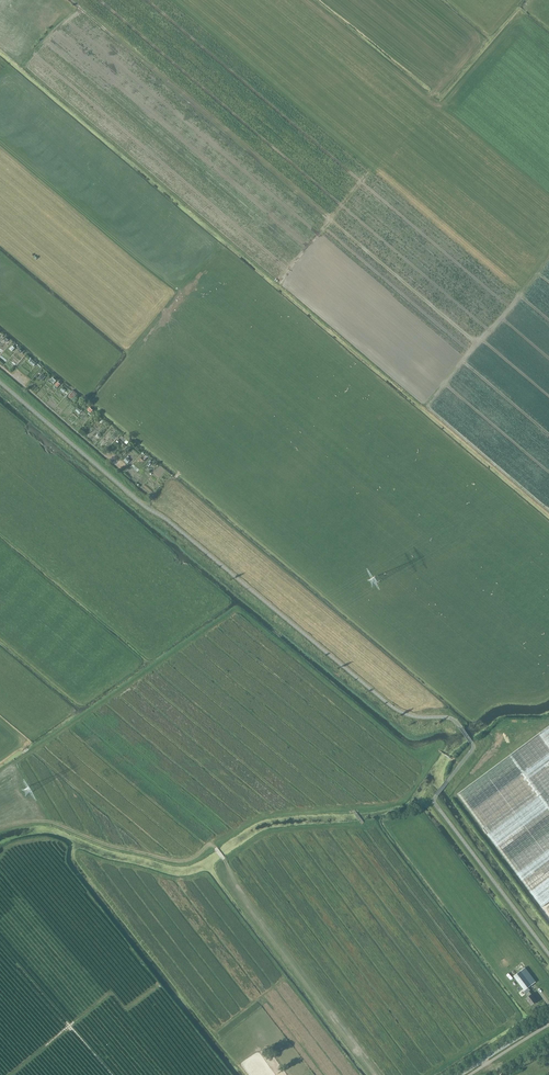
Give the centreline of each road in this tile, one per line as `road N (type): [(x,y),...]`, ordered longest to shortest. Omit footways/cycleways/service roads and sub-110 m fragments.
road 1 (track): [(224,859),(227,875),(379,1074)]
road 2 (track): [(0,366),(110,462),(123,447)]

